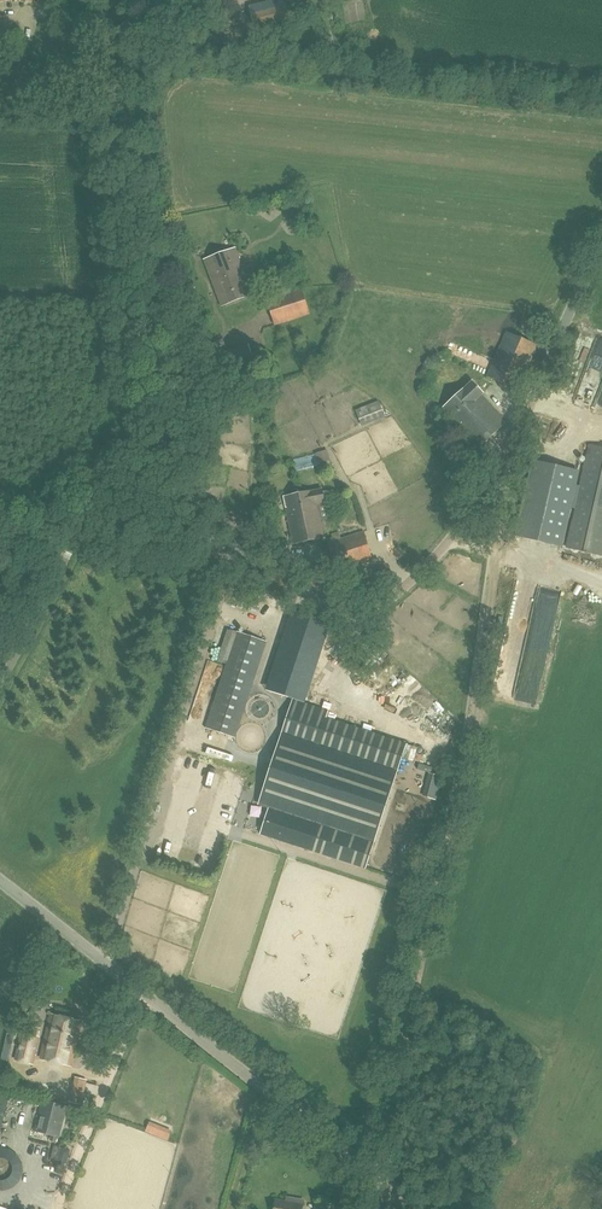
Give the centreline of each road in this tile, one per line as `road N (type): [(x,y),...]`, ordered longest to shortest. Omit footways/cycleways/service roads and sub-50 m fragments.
road 1 (unclassified): [(76,537),(249,551),(295,570),(343,615),(380,612),(434,557),(504,459),(601,259)]
road 2 (track): [(504,459),(475,711),(417,973),(384,1185)]
road 3 (unclassified): [(76,537),(136,447),(111,0)]
road 4 (tertiary): [(413,1208),(0,880)]
road 5 (unclassified): [(0,685),(76,537)]

